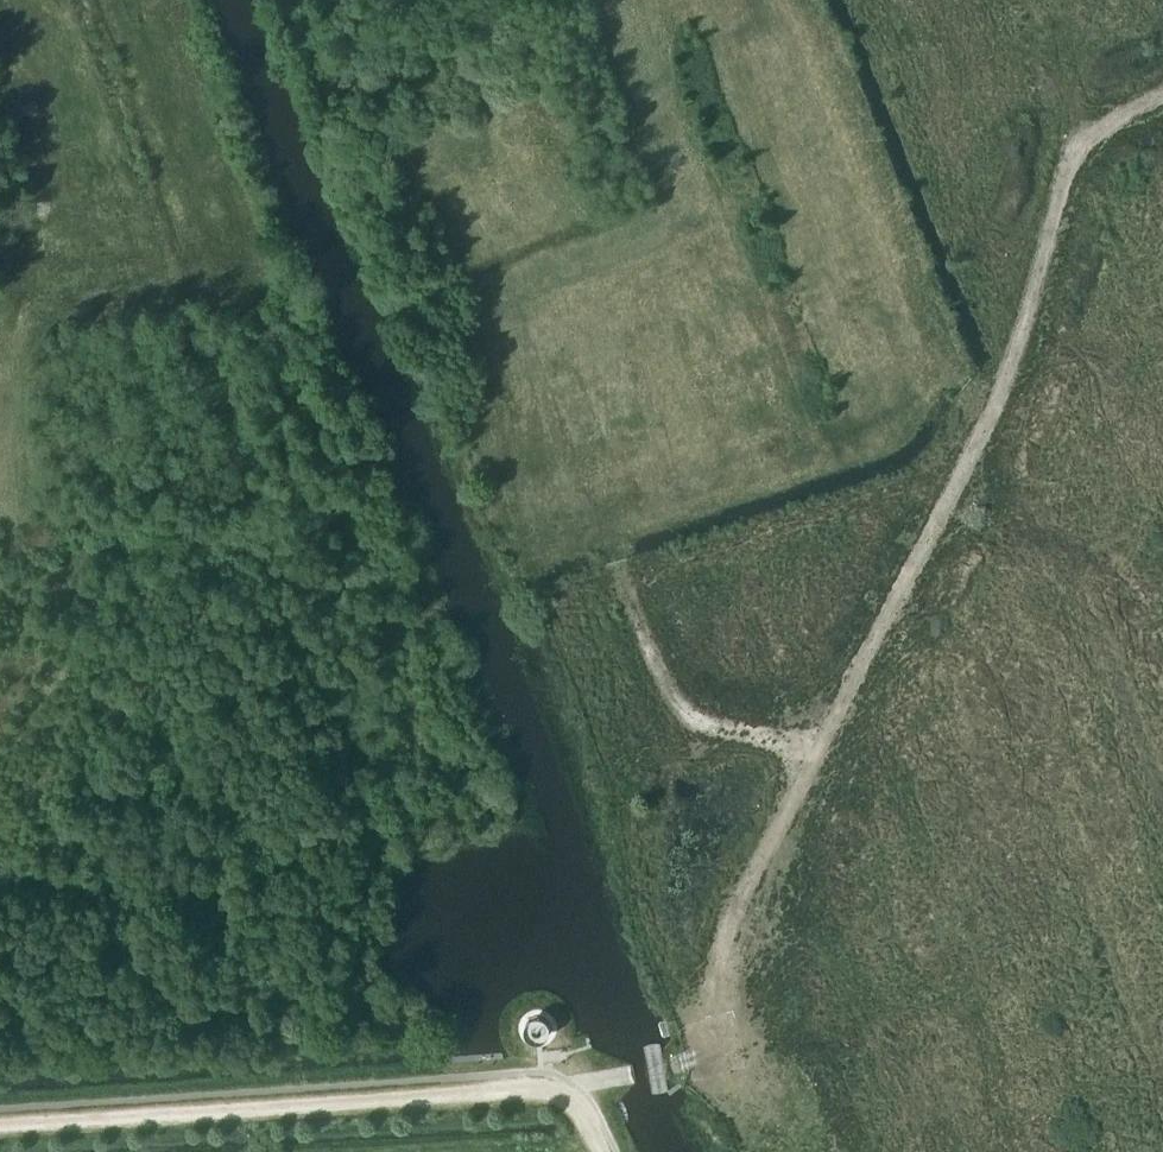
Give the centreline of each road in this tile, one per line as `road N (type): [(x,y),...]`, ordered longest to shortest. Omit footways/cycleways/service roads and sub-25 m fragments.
road 1 (track): [(0,1129),(536,1091),(570,1102),(601,1151)]
road 2 (track): [(704,1023),(694,1059),(601,1080),(570,1102)]

